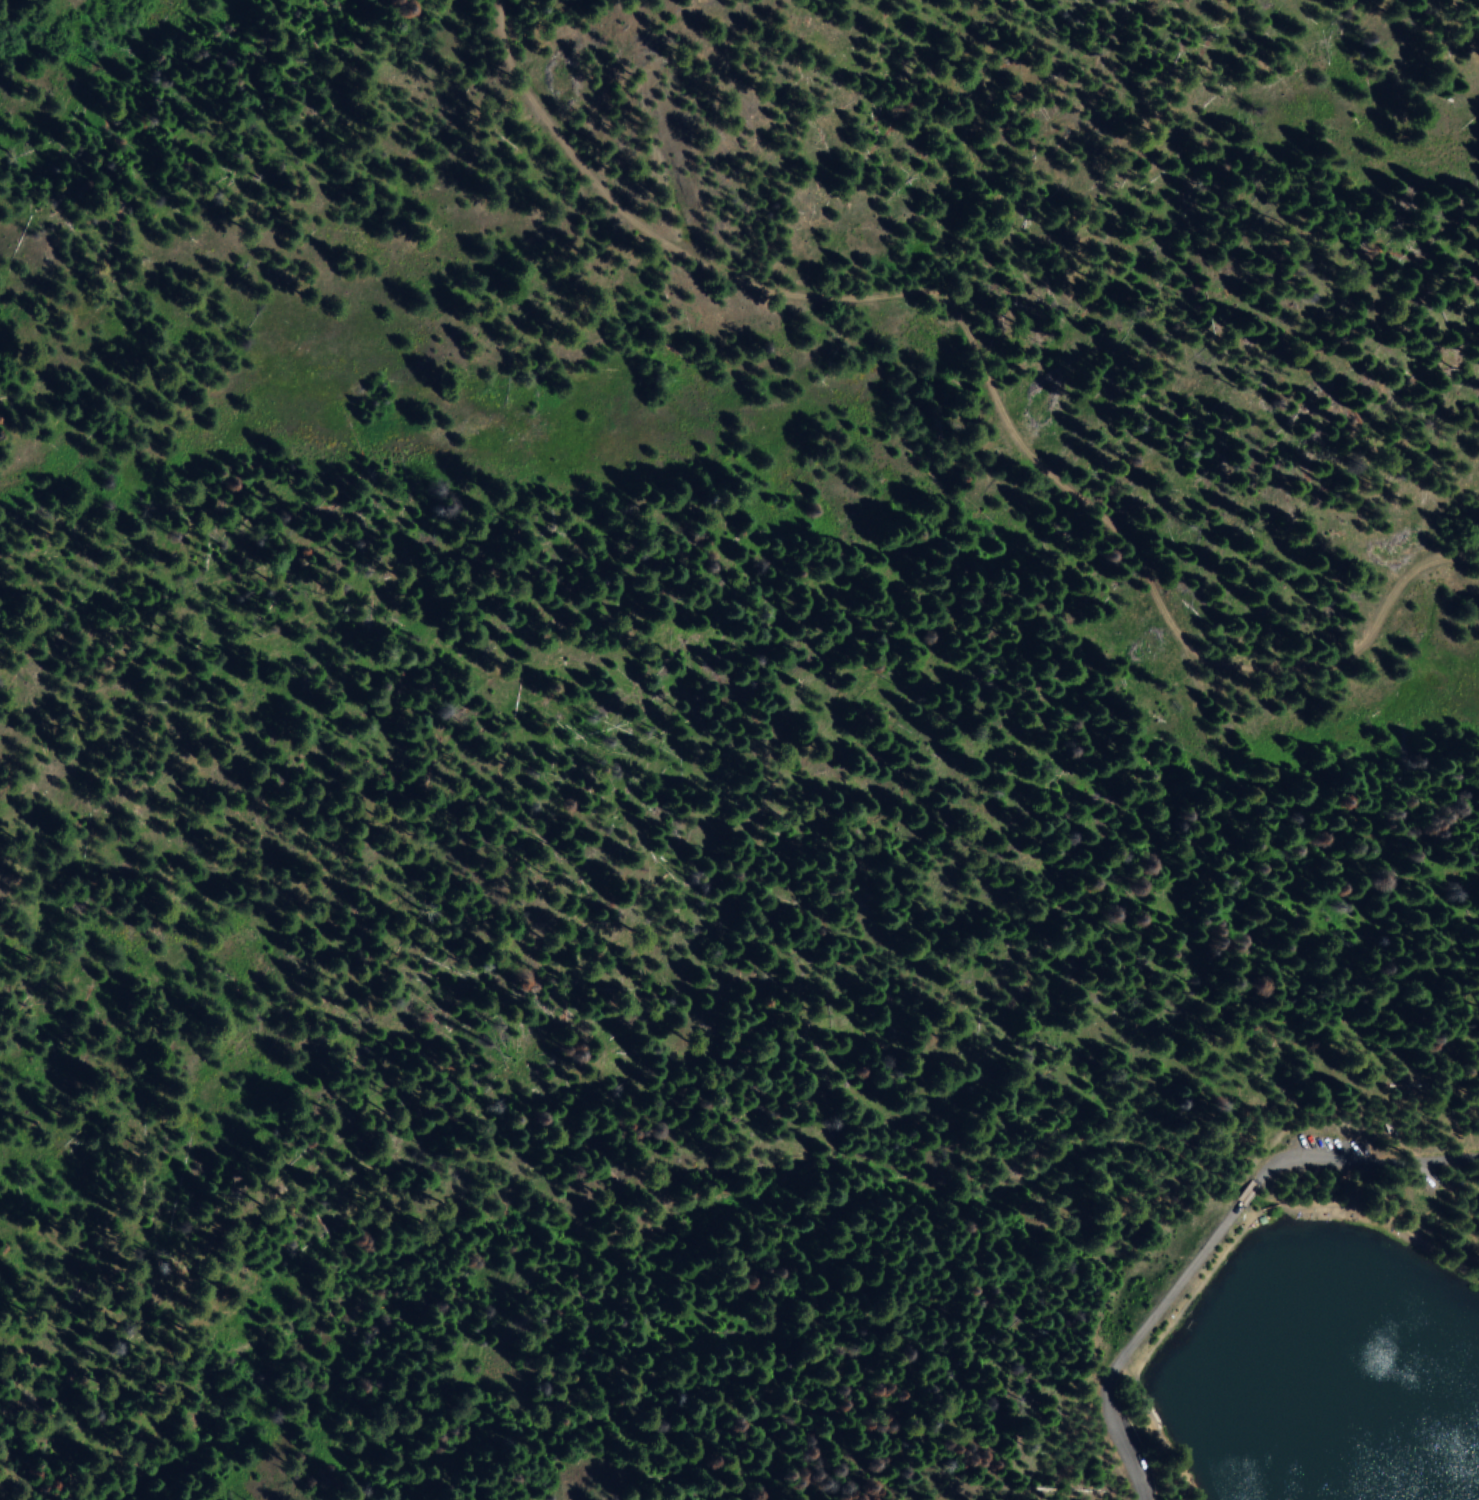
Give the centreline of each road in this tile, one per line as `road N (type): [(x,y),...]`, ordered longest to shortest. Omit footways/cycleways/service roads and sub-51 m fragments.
road 1 (track): [(520,0),(518,58),(584,198),(704,278),(847,303),(928,293),(952,302),(977,341),(1011,431),(1100,516),(1161,608),(1229,652),(1302,651),(1366,628),(1418,566),(1478,559)]

